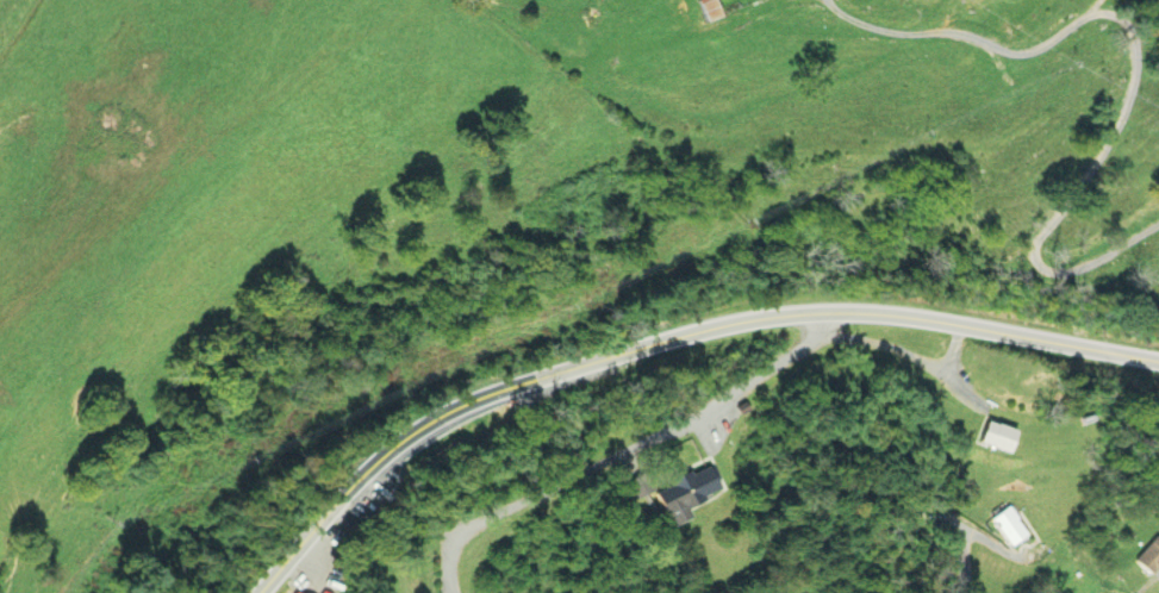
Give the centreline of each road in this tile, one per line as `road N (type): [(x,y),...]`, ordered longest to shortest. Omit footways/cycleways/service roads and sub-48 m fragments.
road 1 (primary): [(1158,370),(870,320),(809,322),(655,354),(460,419),(348,504),(257,592)]
road 2 (residential): [(828,322),(729,404),(451,538),(449,592)]

